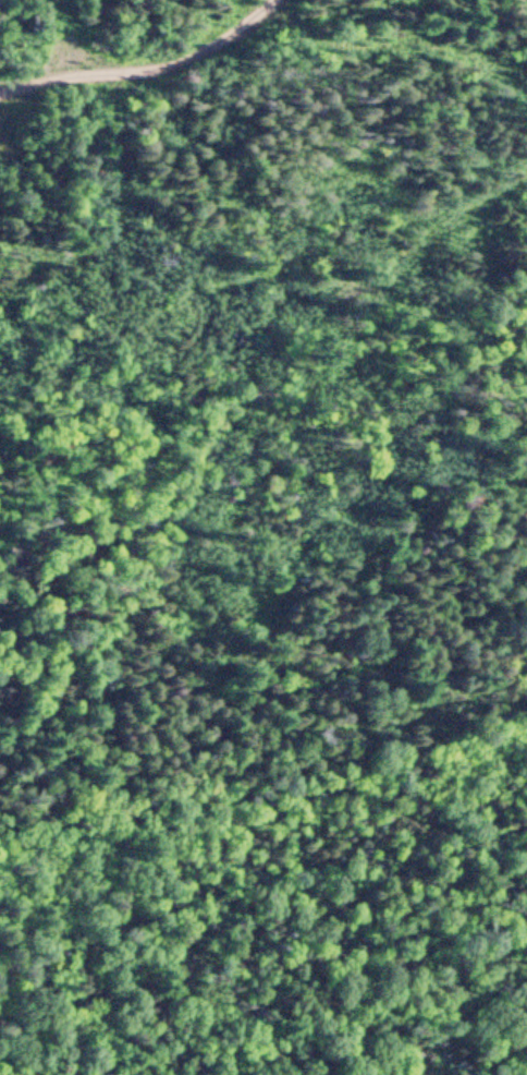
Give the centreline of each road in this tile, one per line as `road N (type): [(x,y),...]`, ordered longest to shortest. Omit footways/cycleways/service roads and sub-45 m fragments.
road 1 (track): [(0,93),(203,57),(279,0)]

